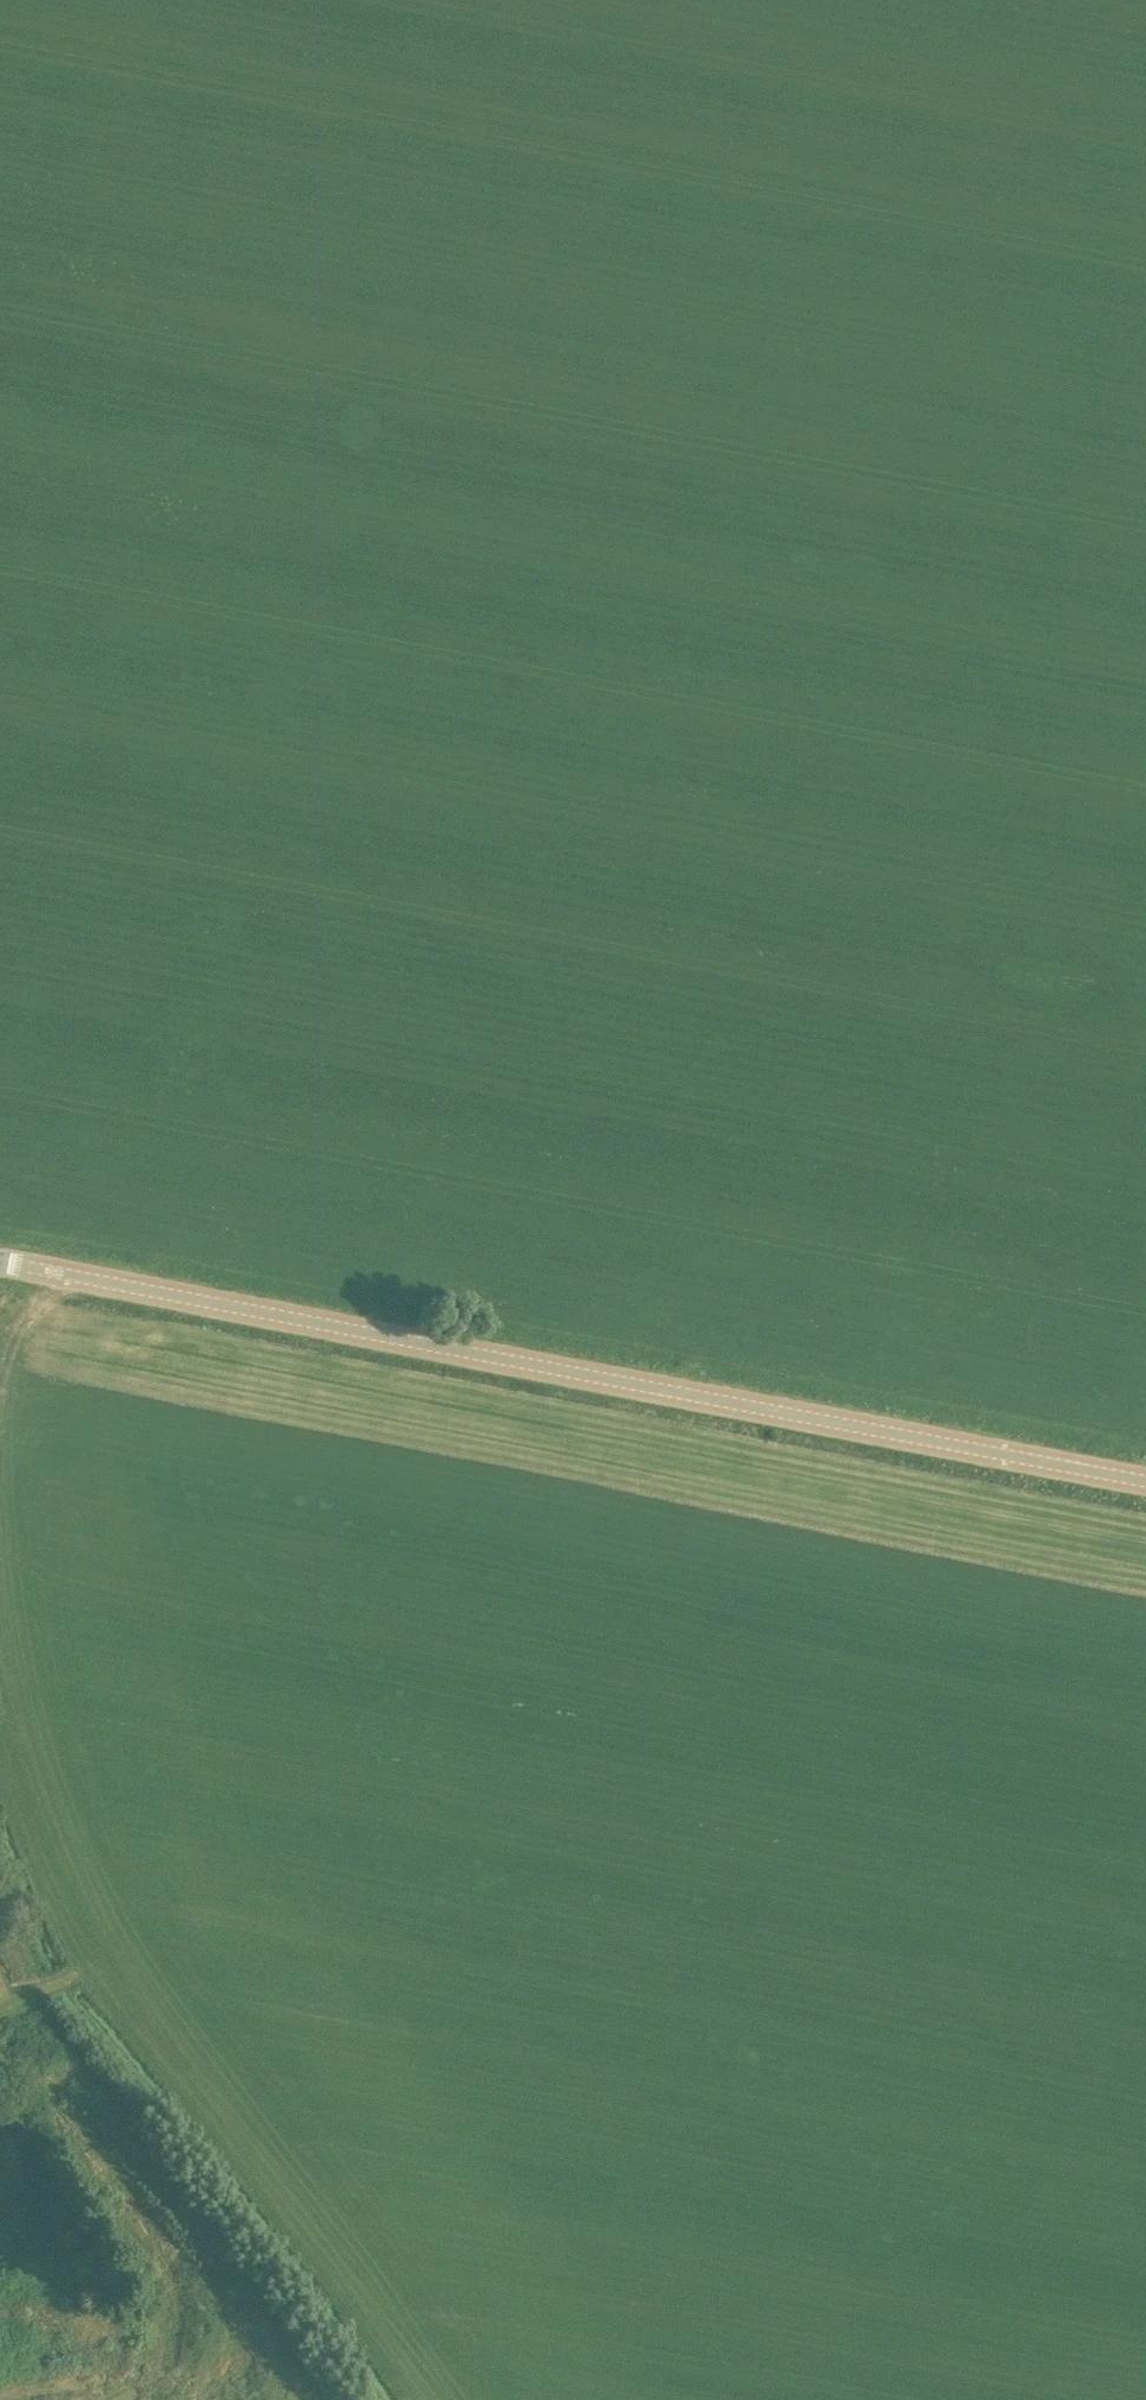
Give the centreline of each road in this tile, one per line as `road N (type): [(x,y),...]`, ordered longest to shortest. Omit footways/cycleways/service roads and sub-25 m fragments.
road 1 (tertiary): [(1145,1481),(0,1261)]

